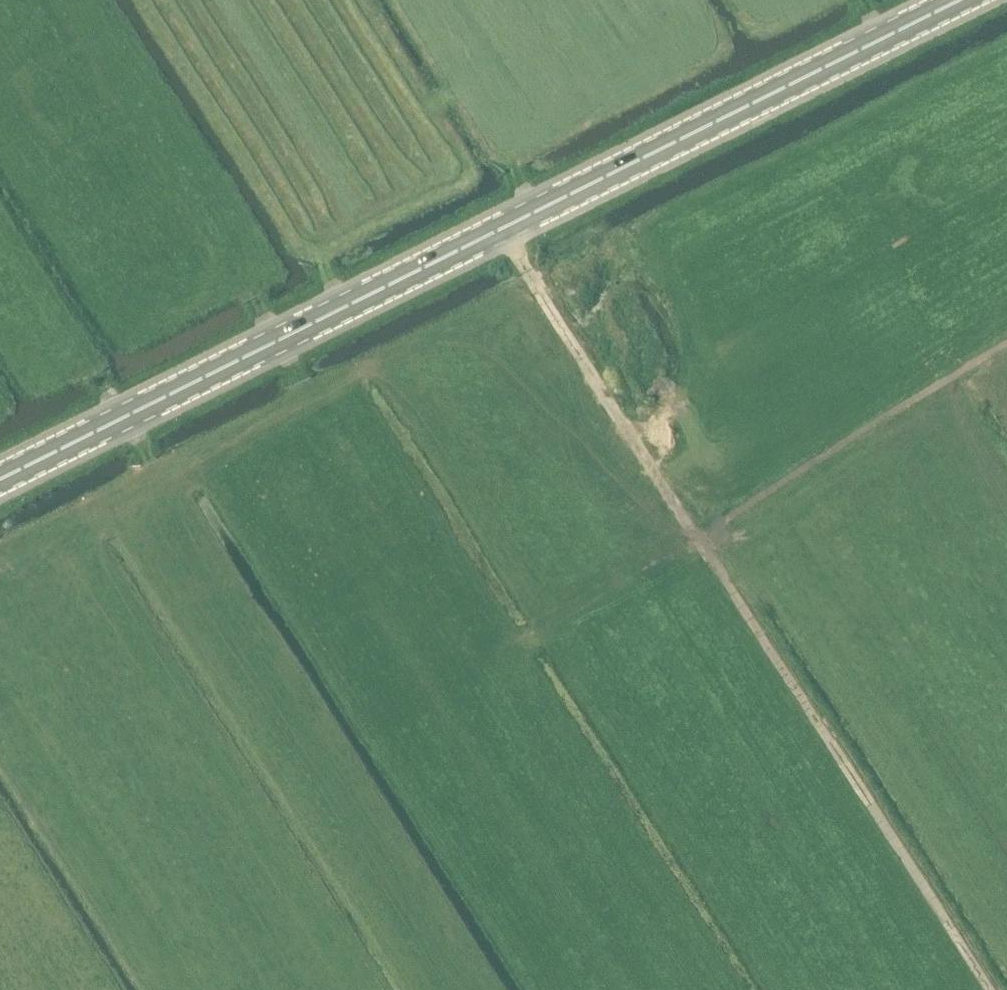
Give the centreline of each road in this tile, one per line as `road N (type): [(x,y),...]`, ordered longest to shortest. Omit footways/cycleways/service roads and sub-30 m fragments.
road 1 (secondary): [(0,480),(960,0)]
road 2 (track): [(985,989),(697,538)]
road 3 (track): [(93,3),(212,196),(276,341)]
road 4 (track): [(697,538),(501,228)]
road 5 (track): [(697,538),(1006,347)]
road 6 (track): [(43,290),(116,423)]

